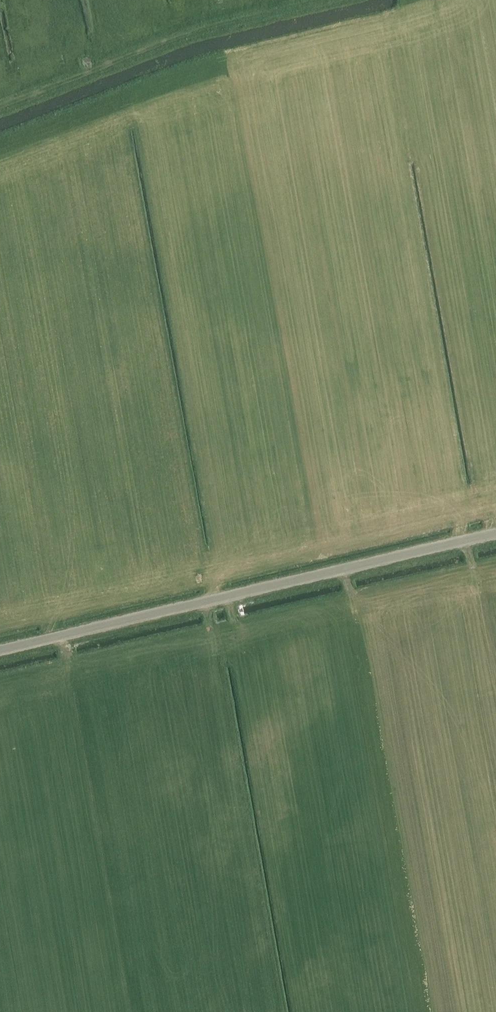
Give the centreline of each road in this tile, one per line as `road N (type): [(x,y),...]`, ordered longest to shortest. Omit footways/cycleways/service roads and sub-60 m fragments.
road 1 (unclassified): [(0,651),(495,534)]
road 2 (track): [(335,0),(184,36),(0,105)]

